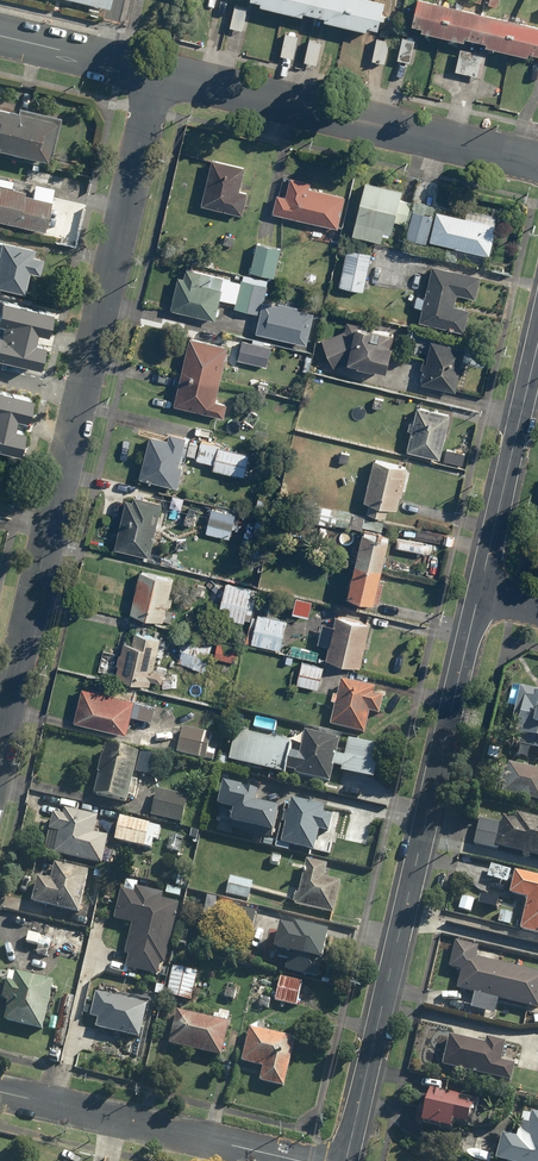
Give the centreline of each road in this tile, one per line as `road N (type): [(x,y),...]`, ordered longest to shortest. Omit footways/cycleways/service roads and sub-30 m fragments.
road 1 (residential): [(157,72),(0,739)]
road 2 (residential): [(346,1160),(479,594)]
road 3 (unclassified): [(537,165),(157,72)]
road 4 (residential): [(300,1160),(0,1092)]
road 5 (residential): [(479,594),(537,346)]
road 6 (unclassified): [(157,72),(0,36)]

